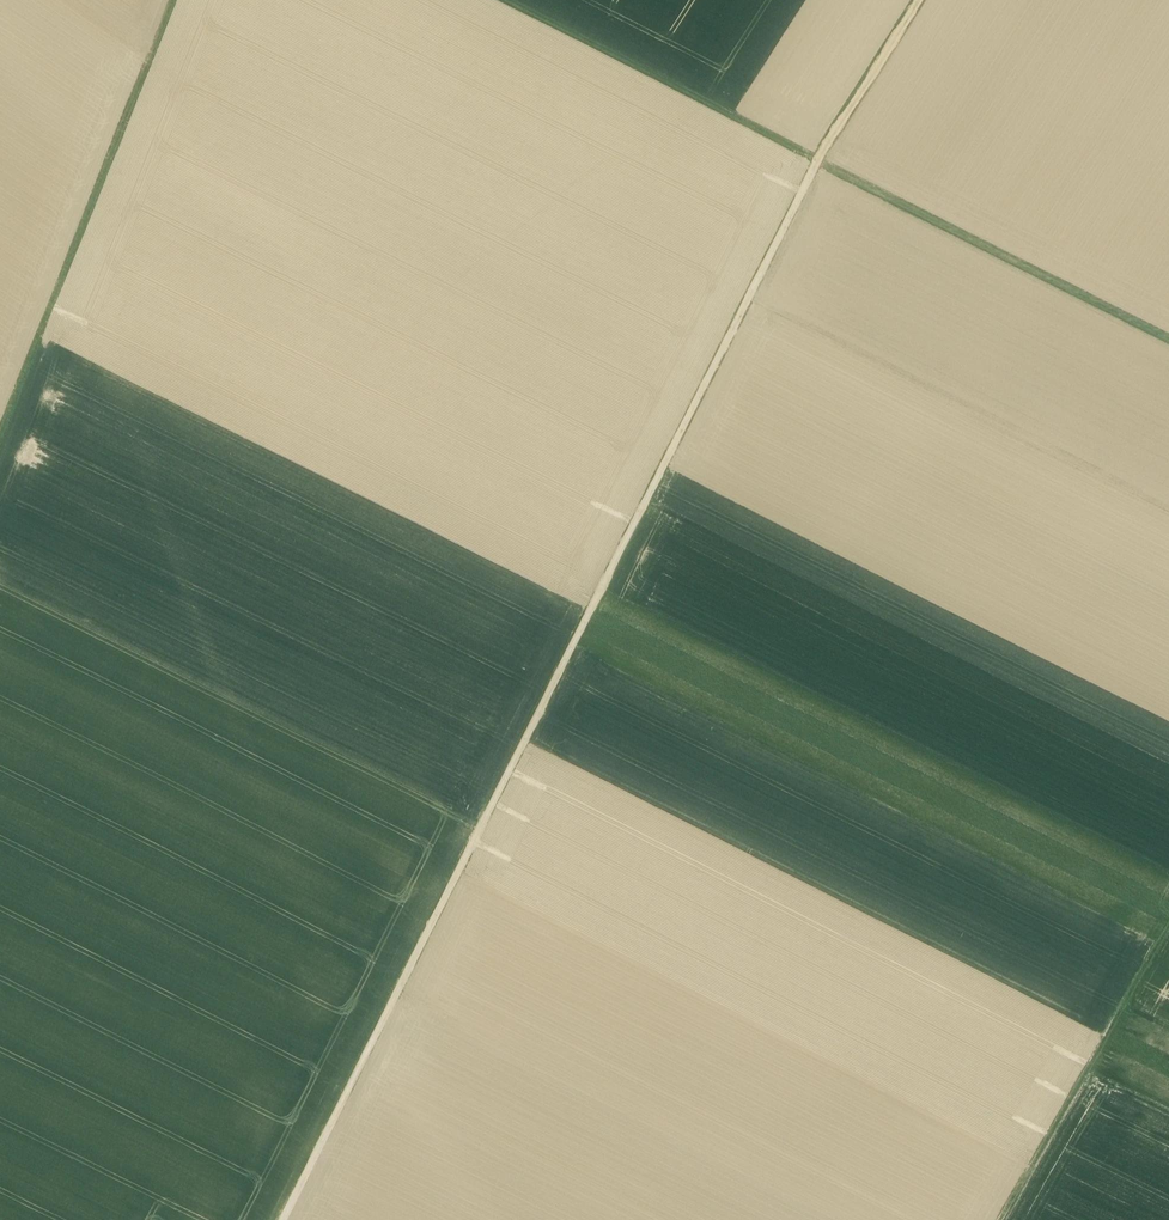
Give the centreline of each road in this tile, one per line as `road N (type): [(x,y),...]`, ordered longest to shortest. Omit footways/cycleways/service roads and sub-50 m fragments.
road 1 (track): [(922,0),(818,162),(282,1219)]
road 2 (track): [(1168,339),(496,0)]
road 3 (track): [(173,0),(0,432)]
road 4 (track): [(1168,930),(1002,1219)]

